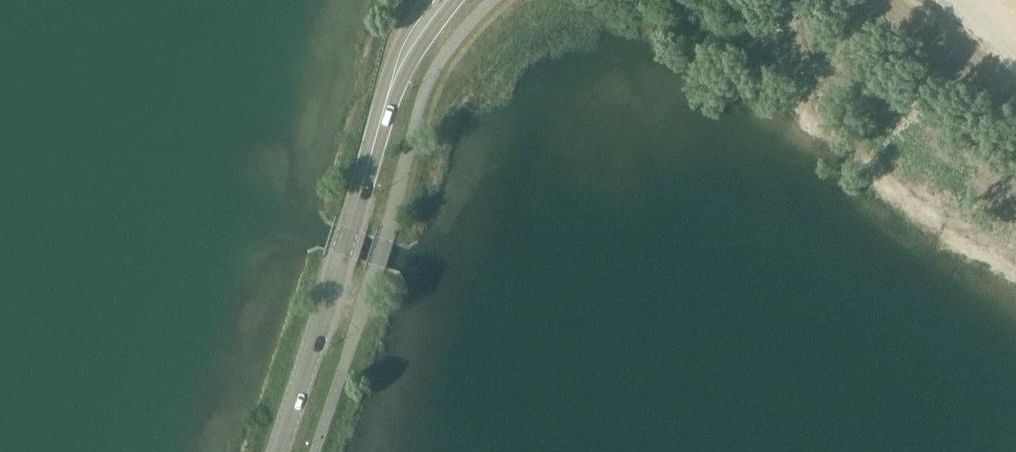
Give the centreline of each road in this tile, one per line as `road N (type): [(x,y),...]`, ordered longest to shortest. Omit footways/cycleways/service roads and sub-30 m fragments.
road 1 (tertiary): [(279,451),(388,94)]

